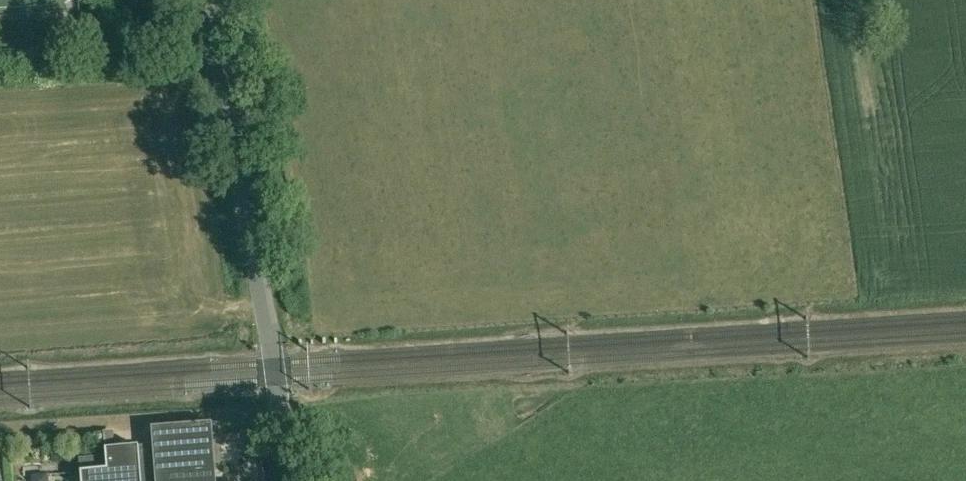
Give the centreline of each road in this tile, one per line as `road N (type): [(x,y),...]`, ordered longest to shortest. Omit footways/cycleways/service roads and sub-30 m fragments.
road 1 (unclassified): [(294,480),(204,0)]

